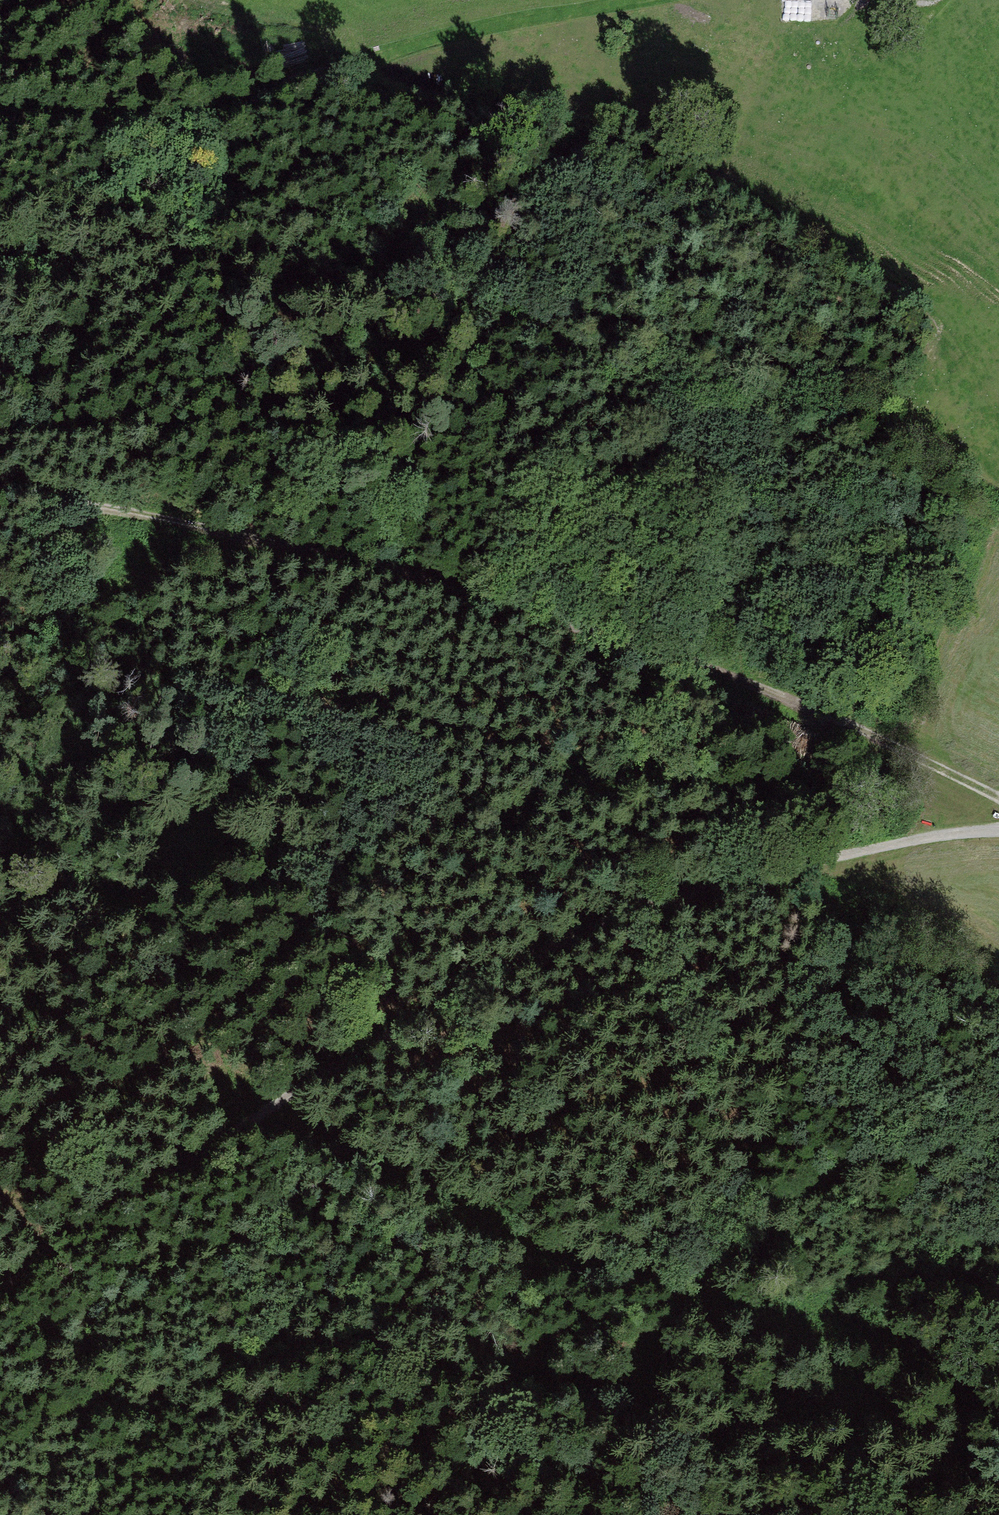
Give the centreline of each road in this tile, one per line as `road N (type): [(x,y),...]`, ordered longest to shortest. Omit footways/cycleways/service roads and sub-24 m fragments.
road 1 (track): [(998,830),(746,873),(578,932),(354,1054),(84,1221),(0,1294)]
road 2 (track): [(243,538),(351,553),(756,685),(998,797)]
road 3 (track): [(226,1369),(292,1351),(376,1349),(534,1394),(614,1402),(716,1433),(797,1440),(998,1410)]
road 4 (track): [(257,1116),(428,1180),(559,1261),(602,1275),(672,1282),(813,1336),(843,1387)]
road 5 (track): [(0,121),(152,129),(204,120),(285,83),(425,39),(620,0)]
road 6 (track): [(756,685),(770,403),(722,351),(893,426)]
road 7 (track): [(0,641),(243,538),(0,491)]

